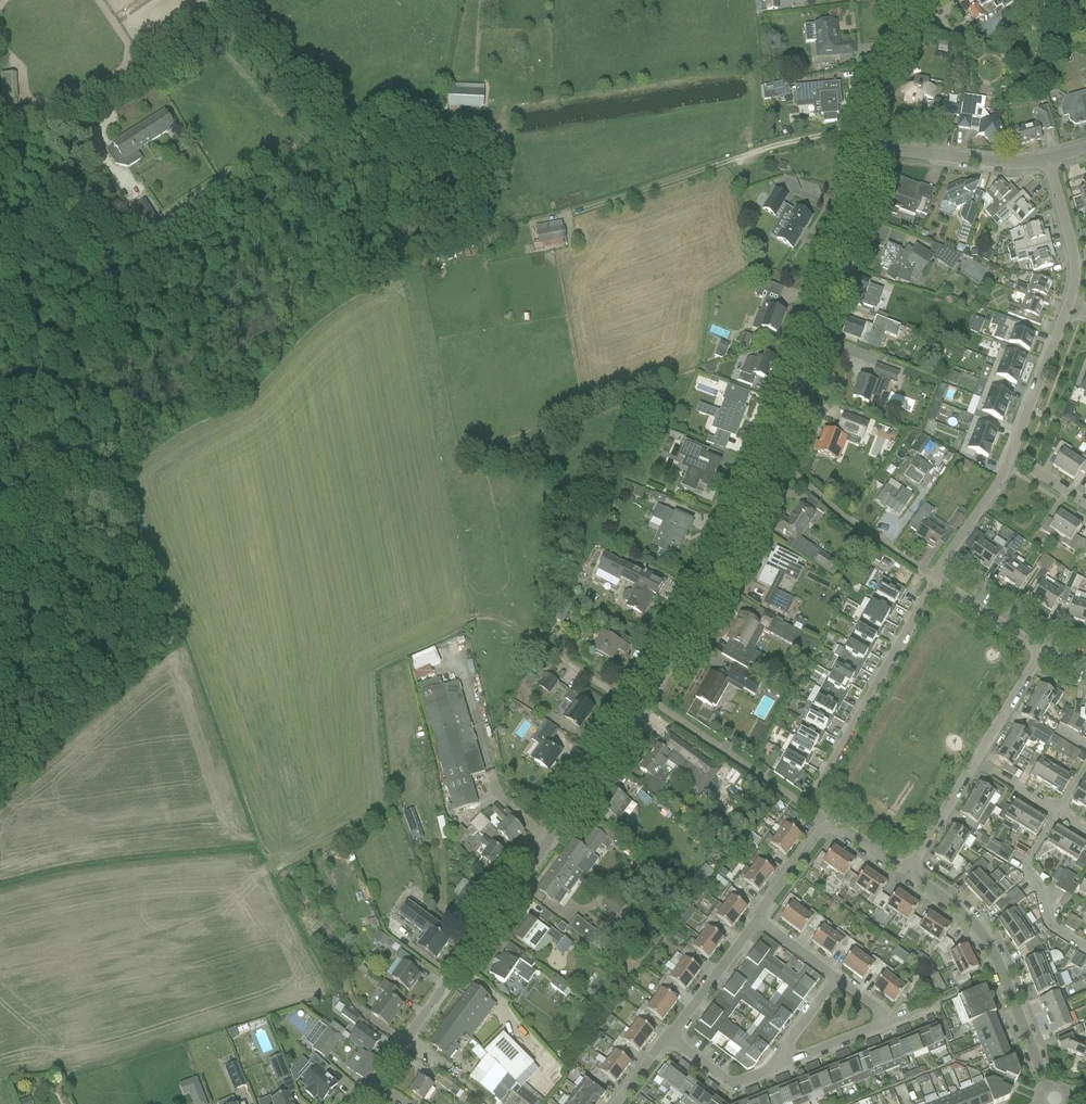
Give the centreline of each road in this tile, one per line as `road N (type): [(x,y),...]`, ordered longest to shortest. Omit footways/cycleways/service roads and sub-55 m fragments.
road 1 (residential): [(359,1103),(647,695)]
road 2 (residential): [(769,449),(873,147)]
road 3 (unclassified): [(0,114),(62,124),(253,0)]
road 4 (residential): [(904,873),(973,924),(991,950),(1053,1098)]
road 5 (residential): [(647,695),(694,616),(769,449)]
road 6 (unclassified): [(804,812),(937,580)]
road 7 (residential): [(1044,160),(873,147)]
road 8 (residential): [(1010,459),(1068,307)]
road 9 (residential): [(873,147),(887,55),(907,0)]
road 10 (residential): [(668,1035),(759,914)]
road 11 (residential): [(1068,307),(1072,250),(1044,160)]
road 12 (unclassified): [(884,546),(769,449)]
road 13 (residential): [(937,580),(1010,459)]
road 14 (residential): [(974,761),(1045,646)]
road 15 (residential): [(904,873),(974,761)]
road 16 (residential): [(1085,830),(974,761)]
road 17 (residential): [(770,1067),(891,1021)]
road 18 (track): [(0,246),(42,124)]
road 19 (unclassified): [(1045,646),(937,580)]
road 20 (residential): [(668,1035),(733,1083),(770,1067)]

